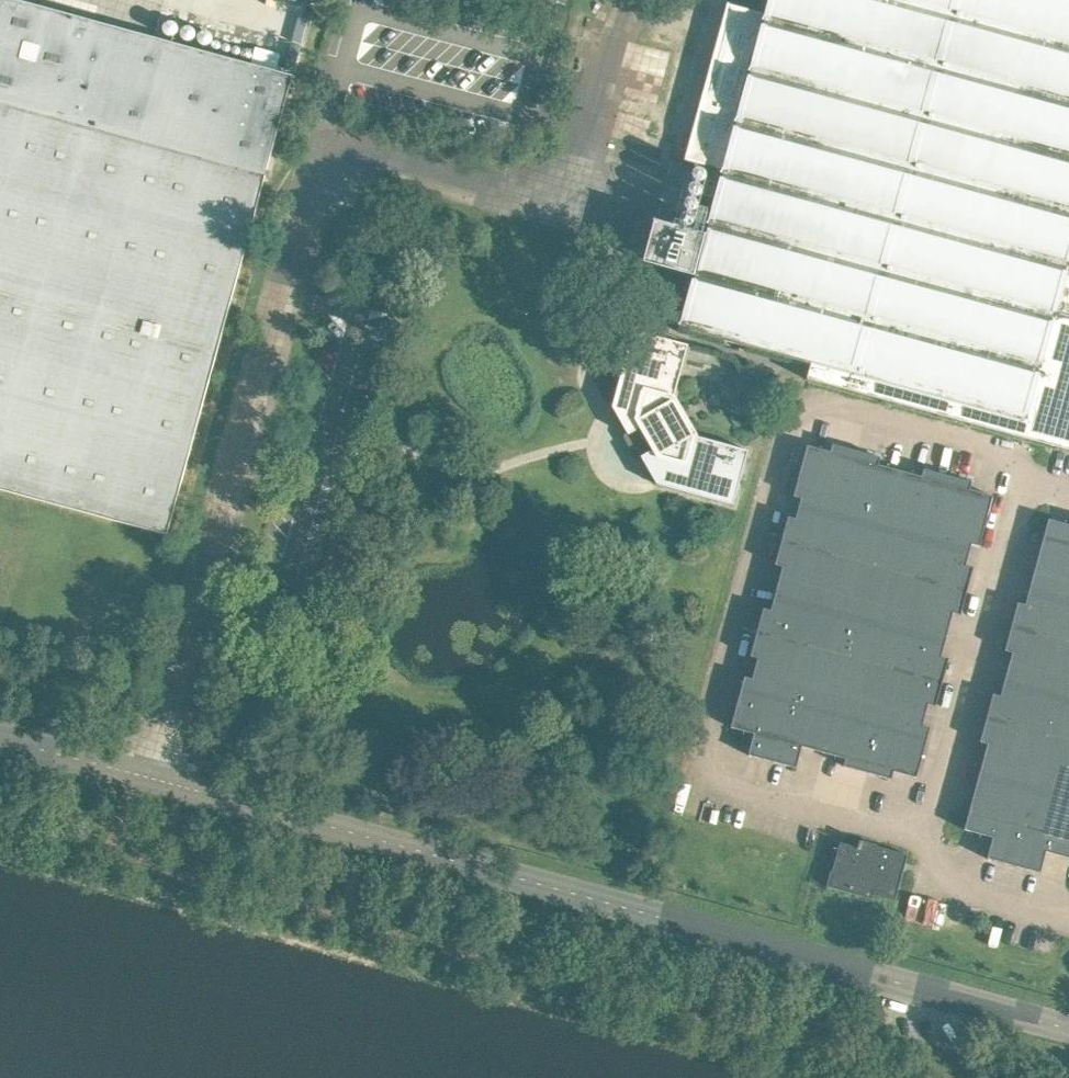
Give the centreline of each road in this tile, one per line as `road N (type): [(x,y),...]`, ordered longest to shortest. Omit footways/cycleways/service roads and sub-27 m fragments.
road 1 (tertiary): [(1068,1028),(0,738)]

